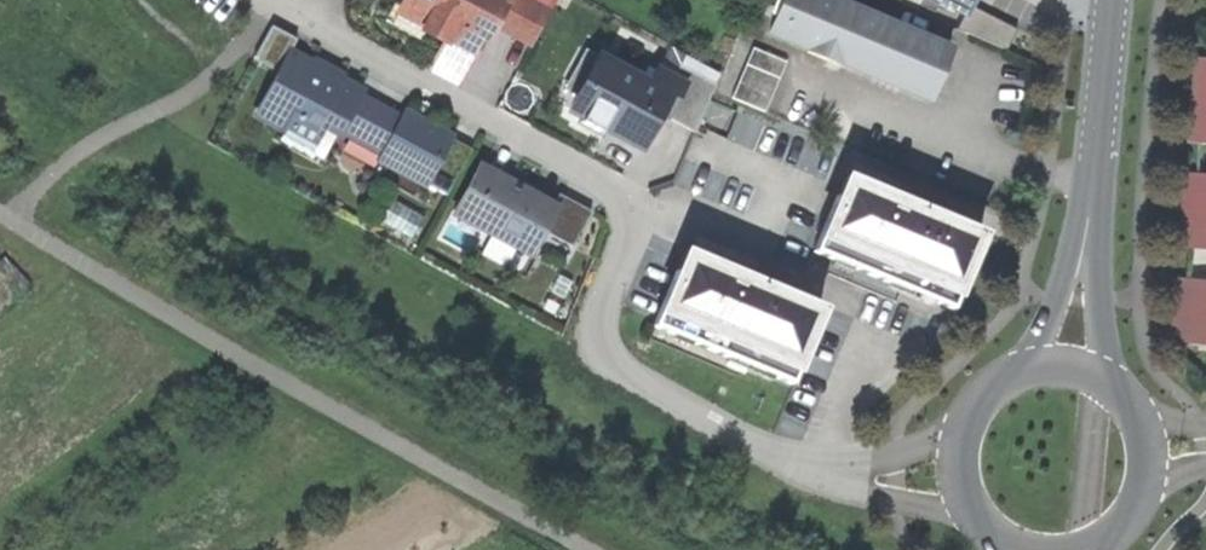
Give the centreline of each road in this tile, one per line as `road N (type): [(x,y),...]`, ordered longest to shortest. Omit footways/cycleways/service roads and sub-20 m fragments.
road 1 (residential): [(269,0),(604,198),(622,226),(620,263),(599,322),(615,373),(799,473),(960,468)]
road 2 (primary): [(1087,232),(1112,0)]
road 3 (primary): [(1087,232),(1015,378)]
road 4 (primary): [(1102,382),(1087,232)]

